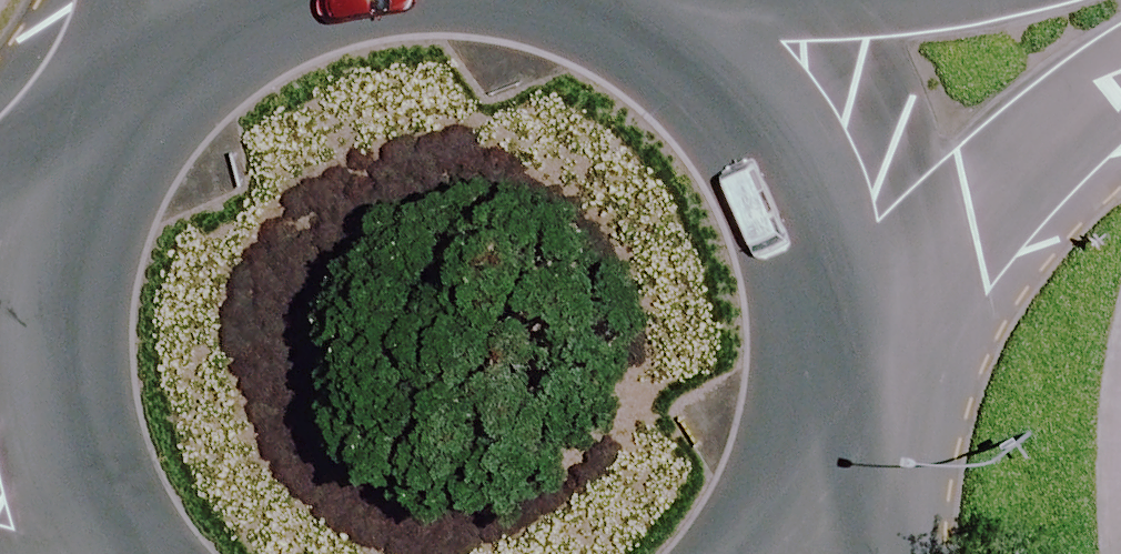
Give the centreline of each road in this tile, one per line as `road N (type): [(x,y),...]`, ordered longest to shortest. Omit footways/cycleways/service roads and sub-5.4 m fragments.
road 1 (secondary): [(95,553),(26,382),(38,196)]
road 2 (secondary): [(739,4),(838,143),(874,310)]
road 3 (tertiary): [(1120,93),(874,310)]
road 4 (secondary): [(38,196),(100,68),(169,0)]
road 5 (secondary): [(874,310),(864,410),(829,506)]

